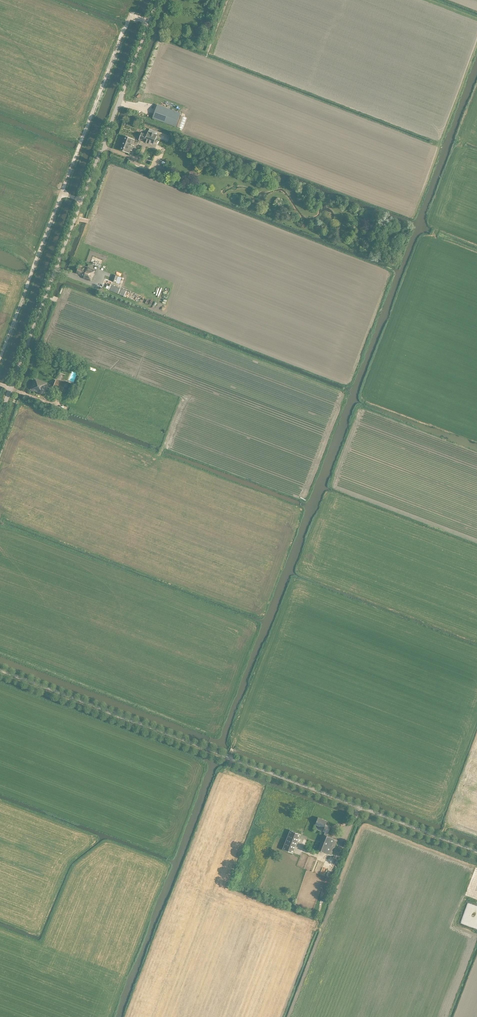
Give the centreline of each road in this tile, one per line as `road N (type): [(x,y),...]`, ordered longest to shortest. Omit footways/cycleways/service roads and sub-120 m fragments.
road 1 (unclassified): [(476,851),(0,670)]
road 2 (unclassified): [(0,417),(158,0)]
road 3 (track): [(134,16),(0,359)]

